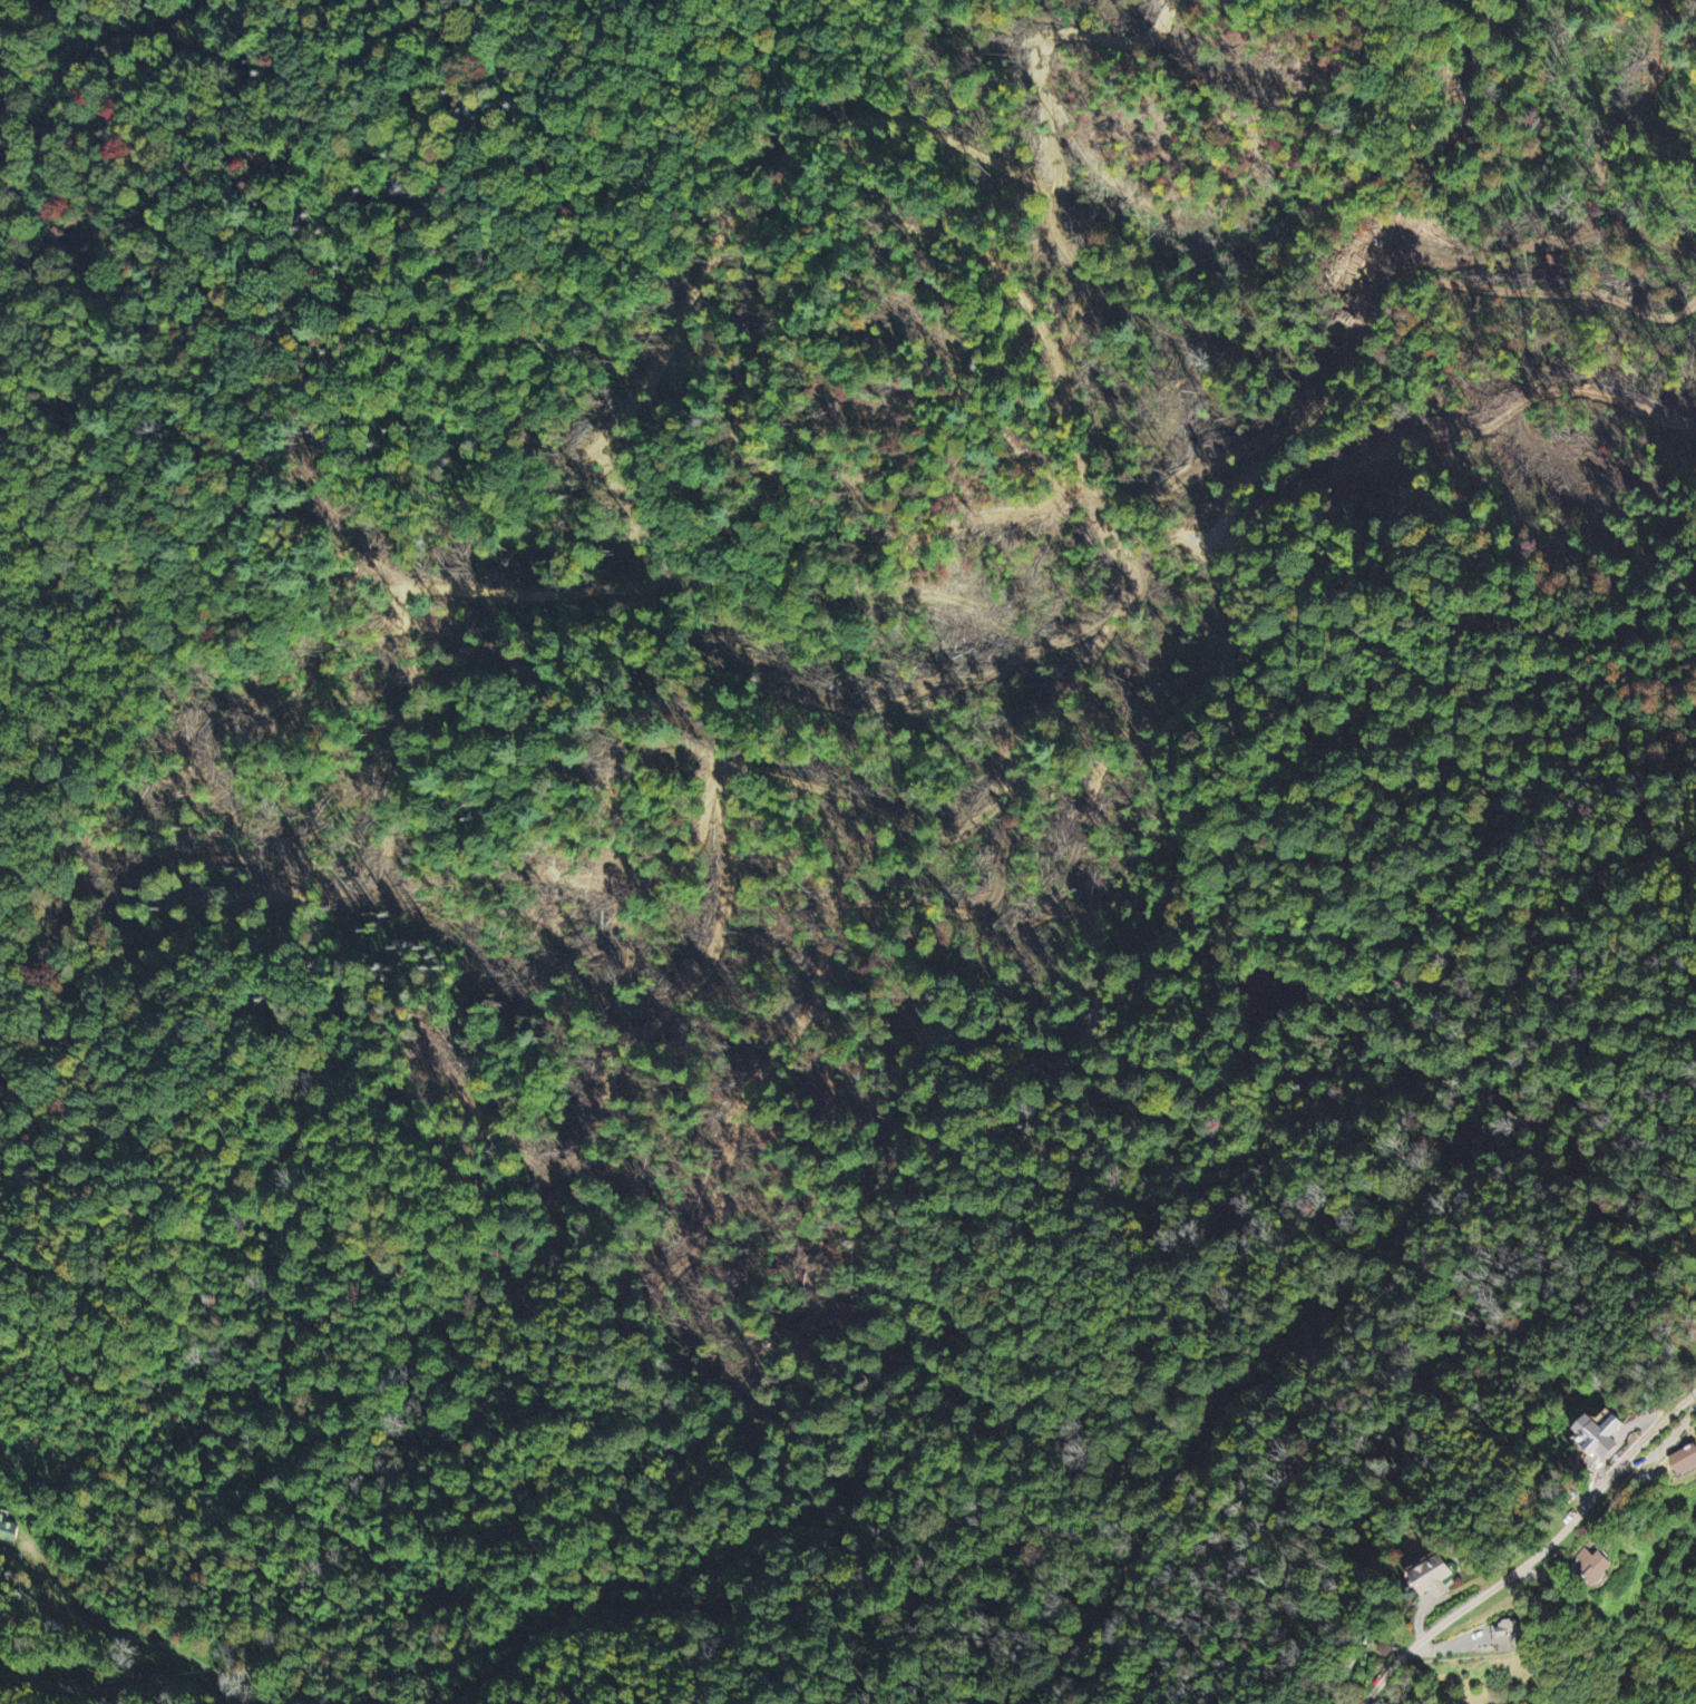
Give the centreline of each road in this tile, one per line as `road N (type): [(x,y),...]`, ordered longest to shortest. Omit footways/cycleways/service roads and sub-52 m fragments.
road 1 (residential): [(449,1703),(546,1630),(655,1608),(752,1541)]
road 2 (residential): [(0,1675),(76,1691),(168,1682),(221,1703)]

